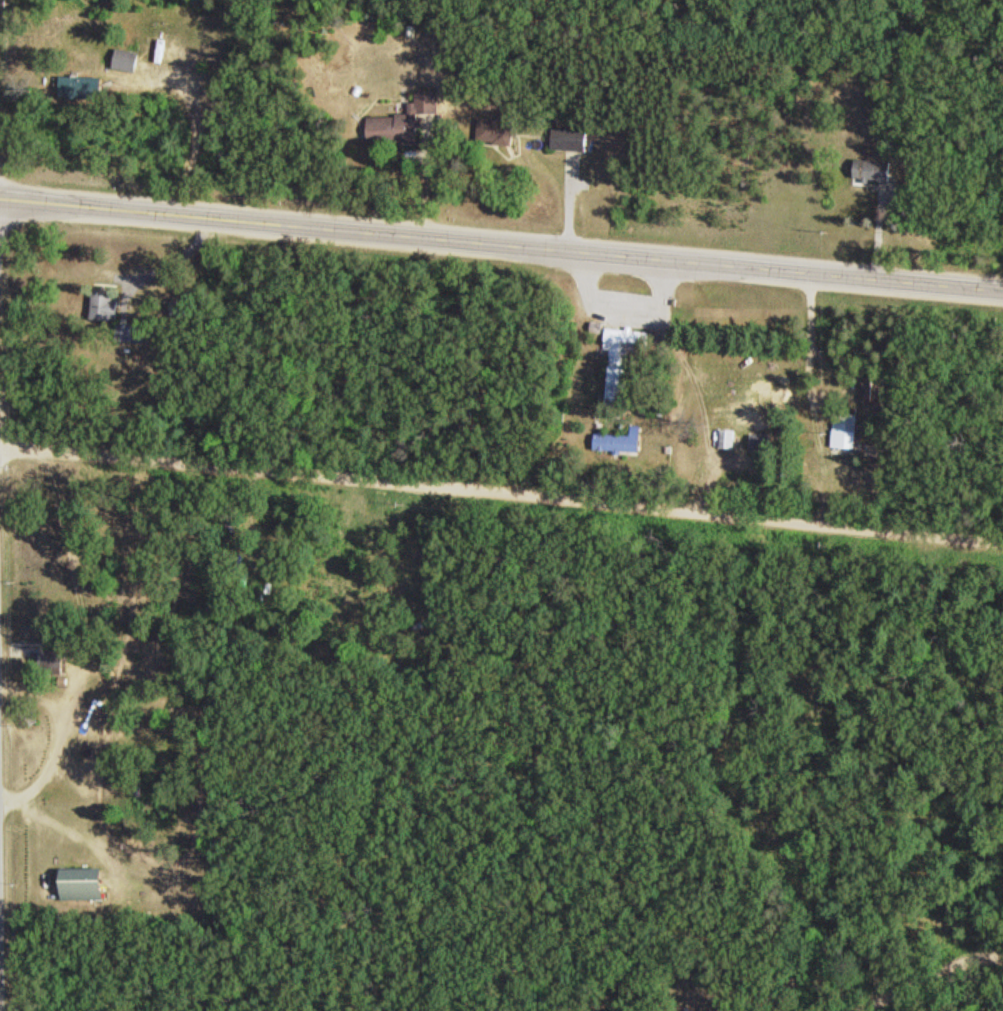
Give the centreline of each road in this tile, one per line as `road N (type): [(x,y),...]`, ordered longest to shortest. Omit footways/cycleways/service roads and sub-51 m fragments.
road 1 (residential): [(1002,542),(0,446)]
road 2 (secondary): [(1002,292),(0,198)]
road 3 (residential): [(853,1010),(946,964),(1002,959)]

